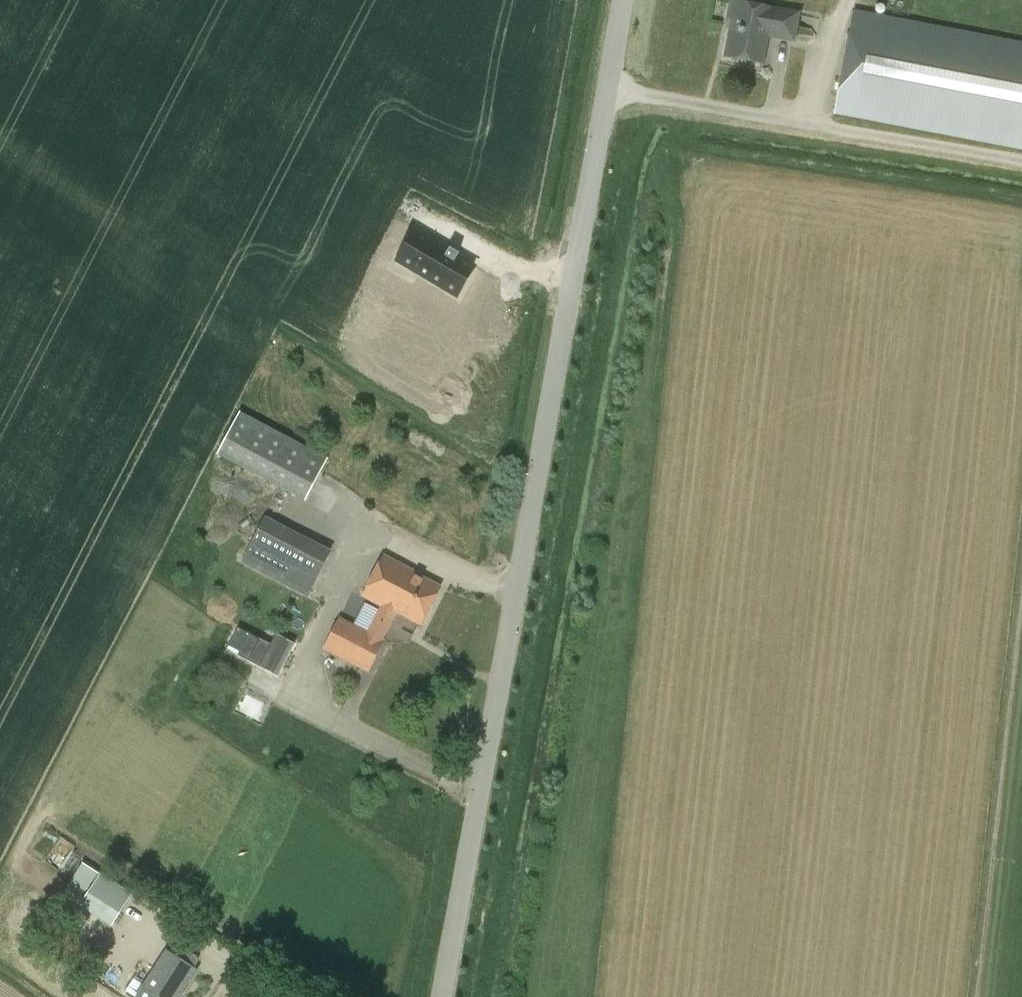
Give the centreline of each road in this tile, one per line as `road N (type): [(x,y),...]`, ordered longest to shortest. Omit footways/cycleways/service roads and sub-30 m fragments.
road 1 (unclassified): [(443,996),(624,0)]

